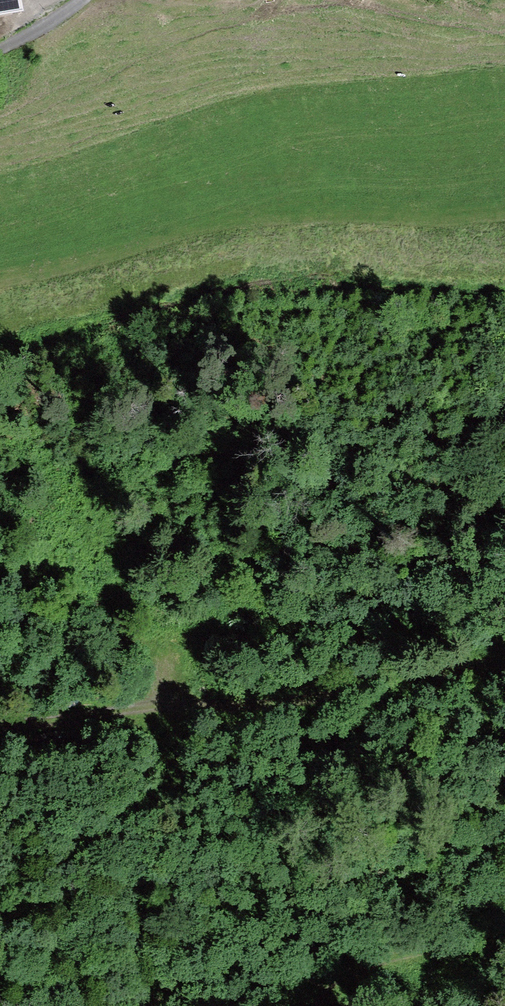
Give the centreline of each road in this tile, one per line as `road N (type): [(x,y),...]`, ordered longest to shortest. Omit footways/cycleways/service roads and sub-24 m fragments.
road 1 (track): [(504,655),(309,700),(193,693),(0,707)]
road 2 (track): [(504,244),(388,247),(270,231),(130,278)]
road 3 (track): [(309,1005),(382,962),(504,928)]

